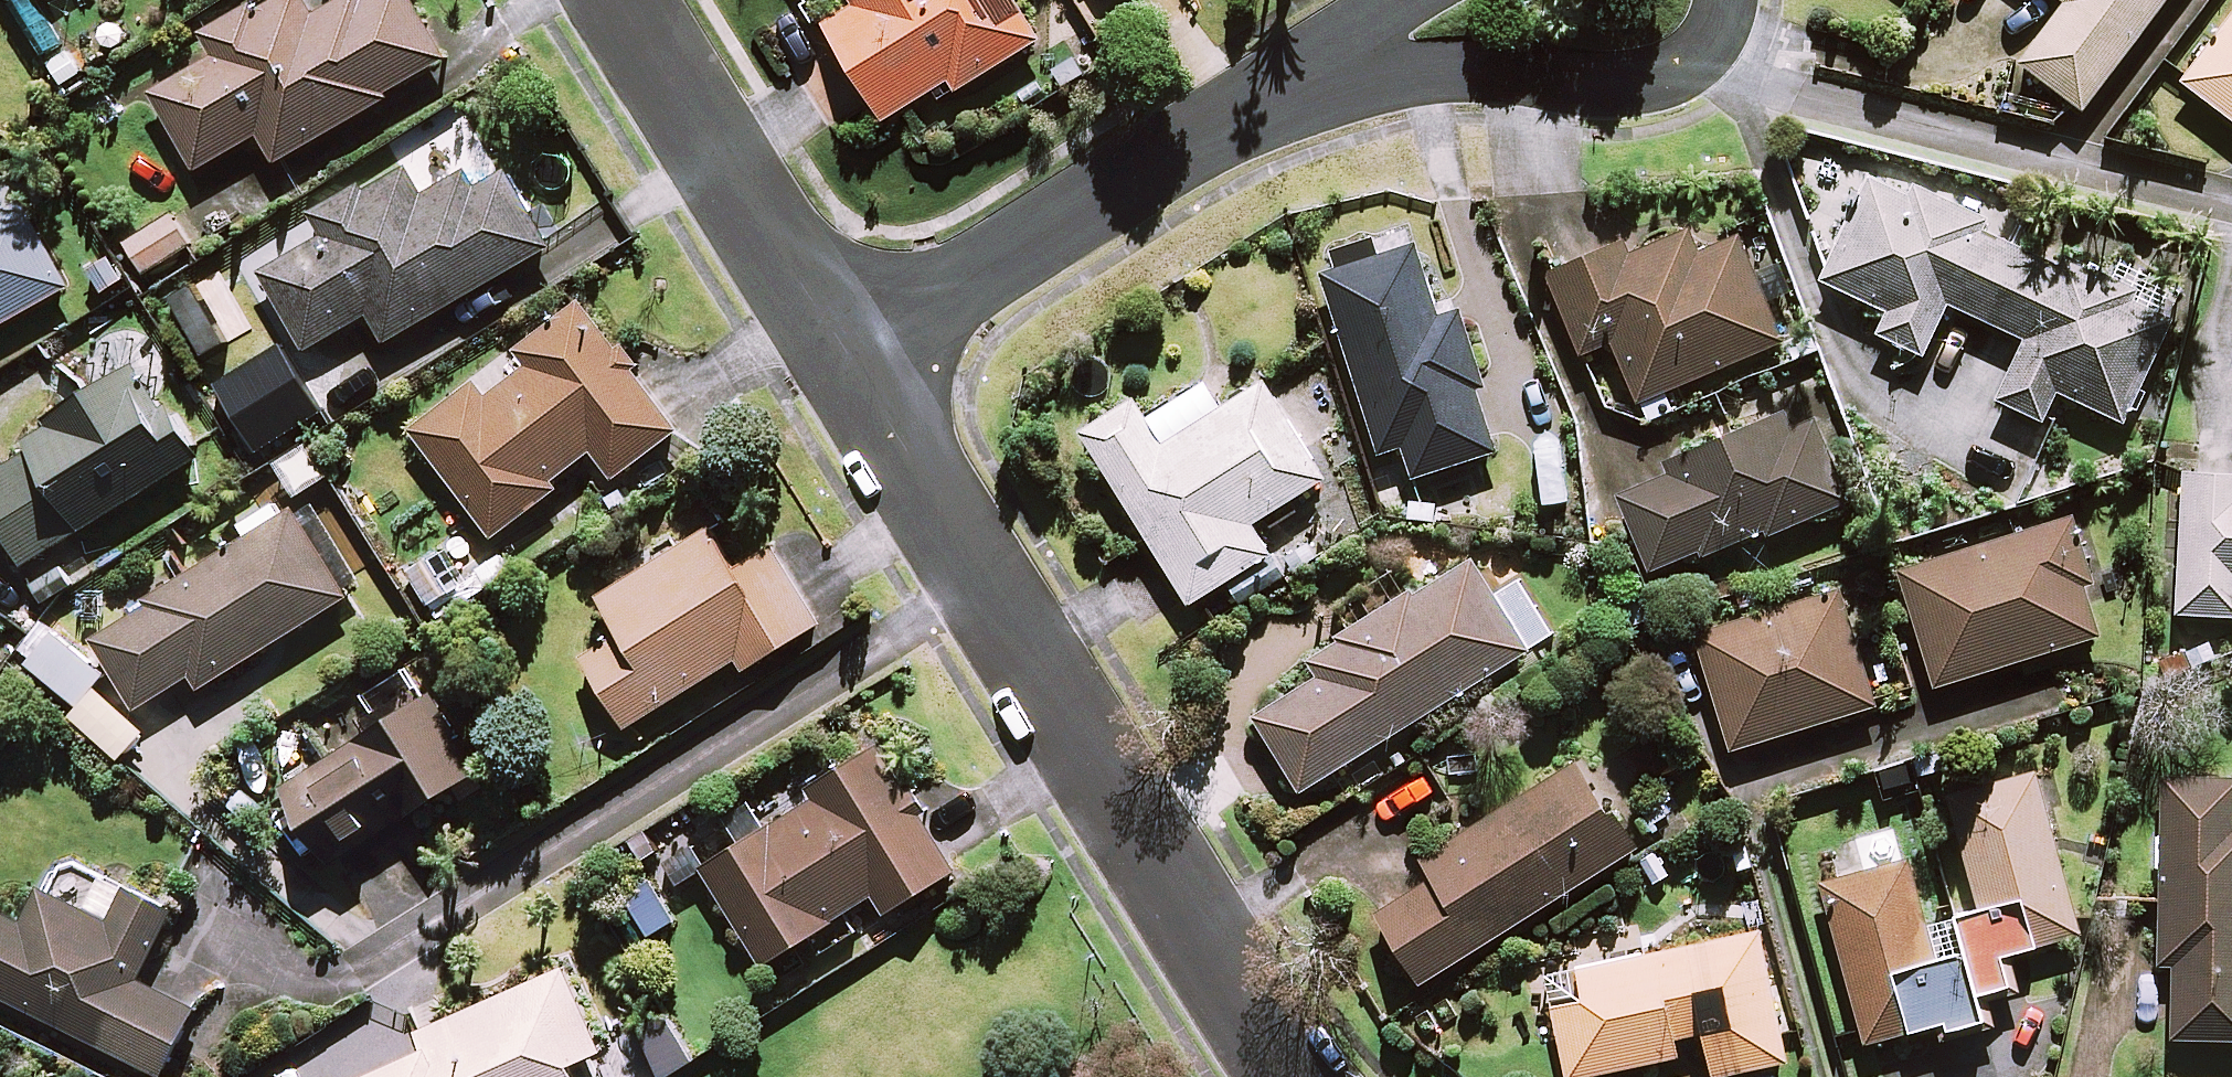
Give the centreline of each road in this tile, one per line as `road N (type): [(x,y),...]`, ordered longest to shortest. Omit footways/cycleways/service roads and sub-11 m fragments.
road 1 (residential): [(1301,1076),(822,360)]
road 2 (residential): [(822,360),(1337,66)]
road 3 (residential): [(822,360),(608,0)]
road 4 (residential): [(1723,0),(1717,32),(1673,56),(1542,82),(1430,72)]

